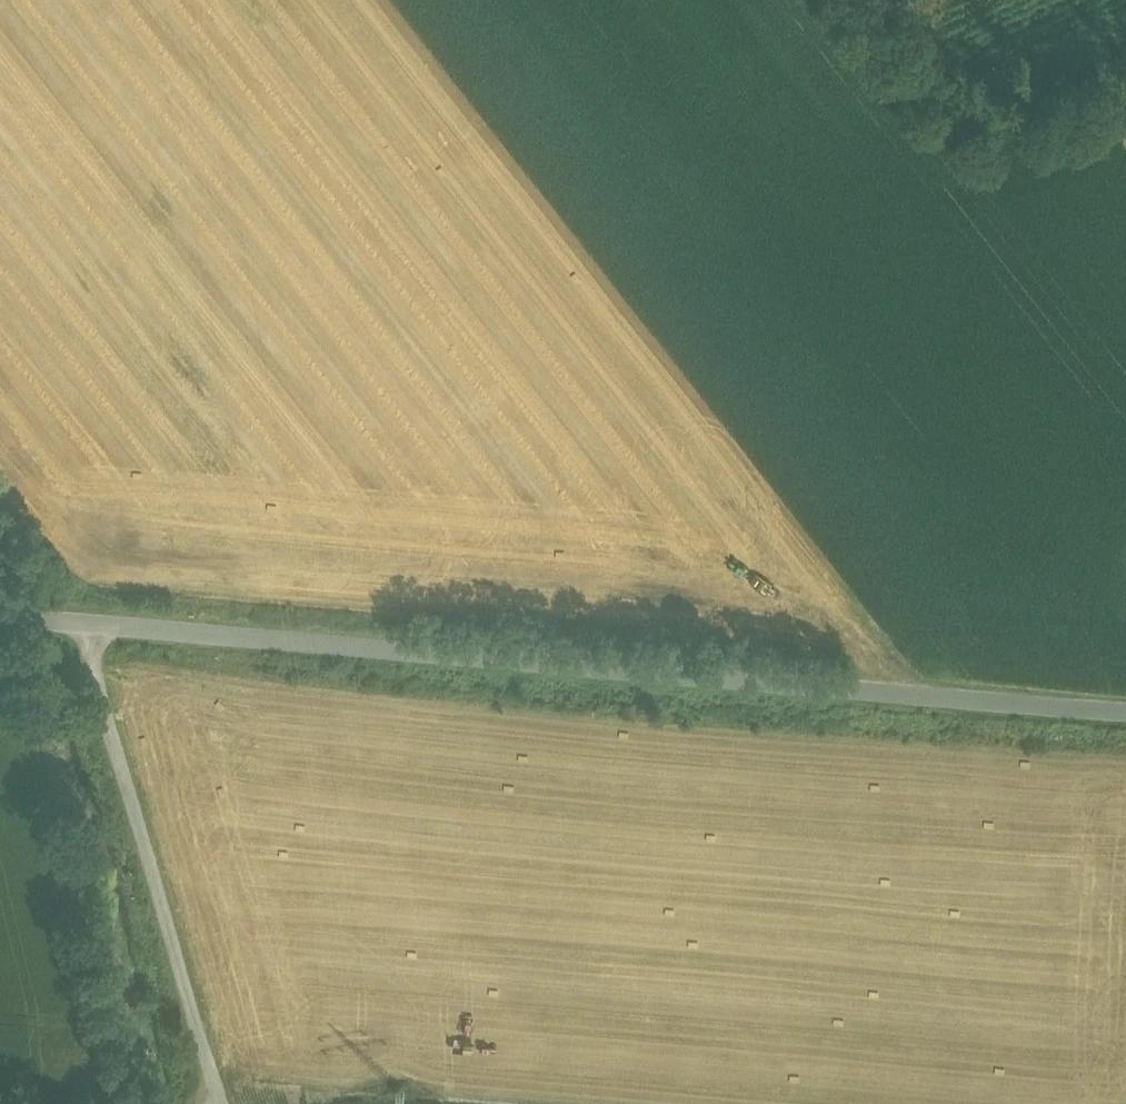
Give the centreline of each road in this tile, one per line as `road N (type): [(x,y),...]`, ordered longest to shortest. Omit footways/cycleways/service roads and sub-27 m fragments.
road 1 (unclassified): [(0,616),(1125,715)]
road 2 (track): [(223,1103),(76,622)]

